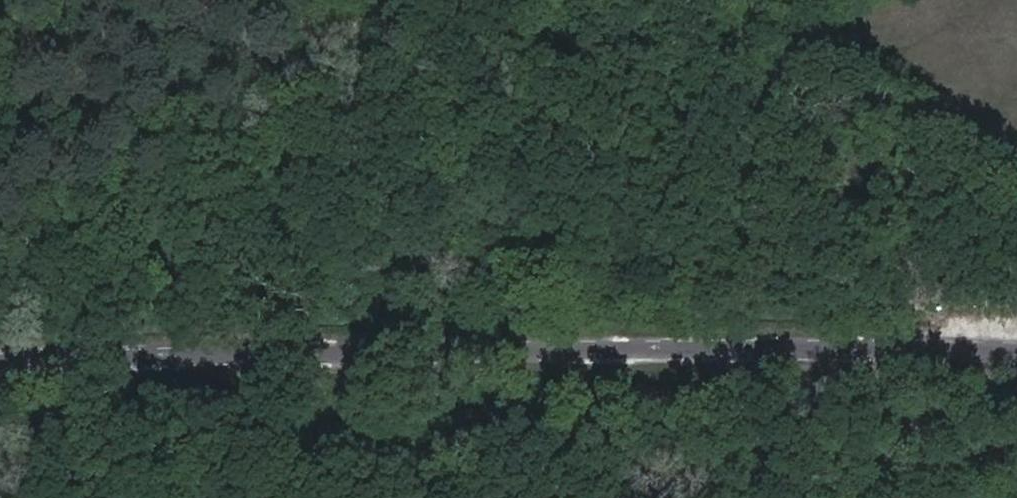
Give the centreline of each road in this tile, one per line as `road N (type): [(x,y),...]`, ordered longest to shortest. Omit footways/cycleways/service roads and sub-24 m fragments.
road 1 (track): [(0,278),(296,287),(468,252),(1016,300)]
road 2 (unclassified): [(0,363),(827,342),(1016,350)]
road 3 (track): [(1016,169),(748,0)]

